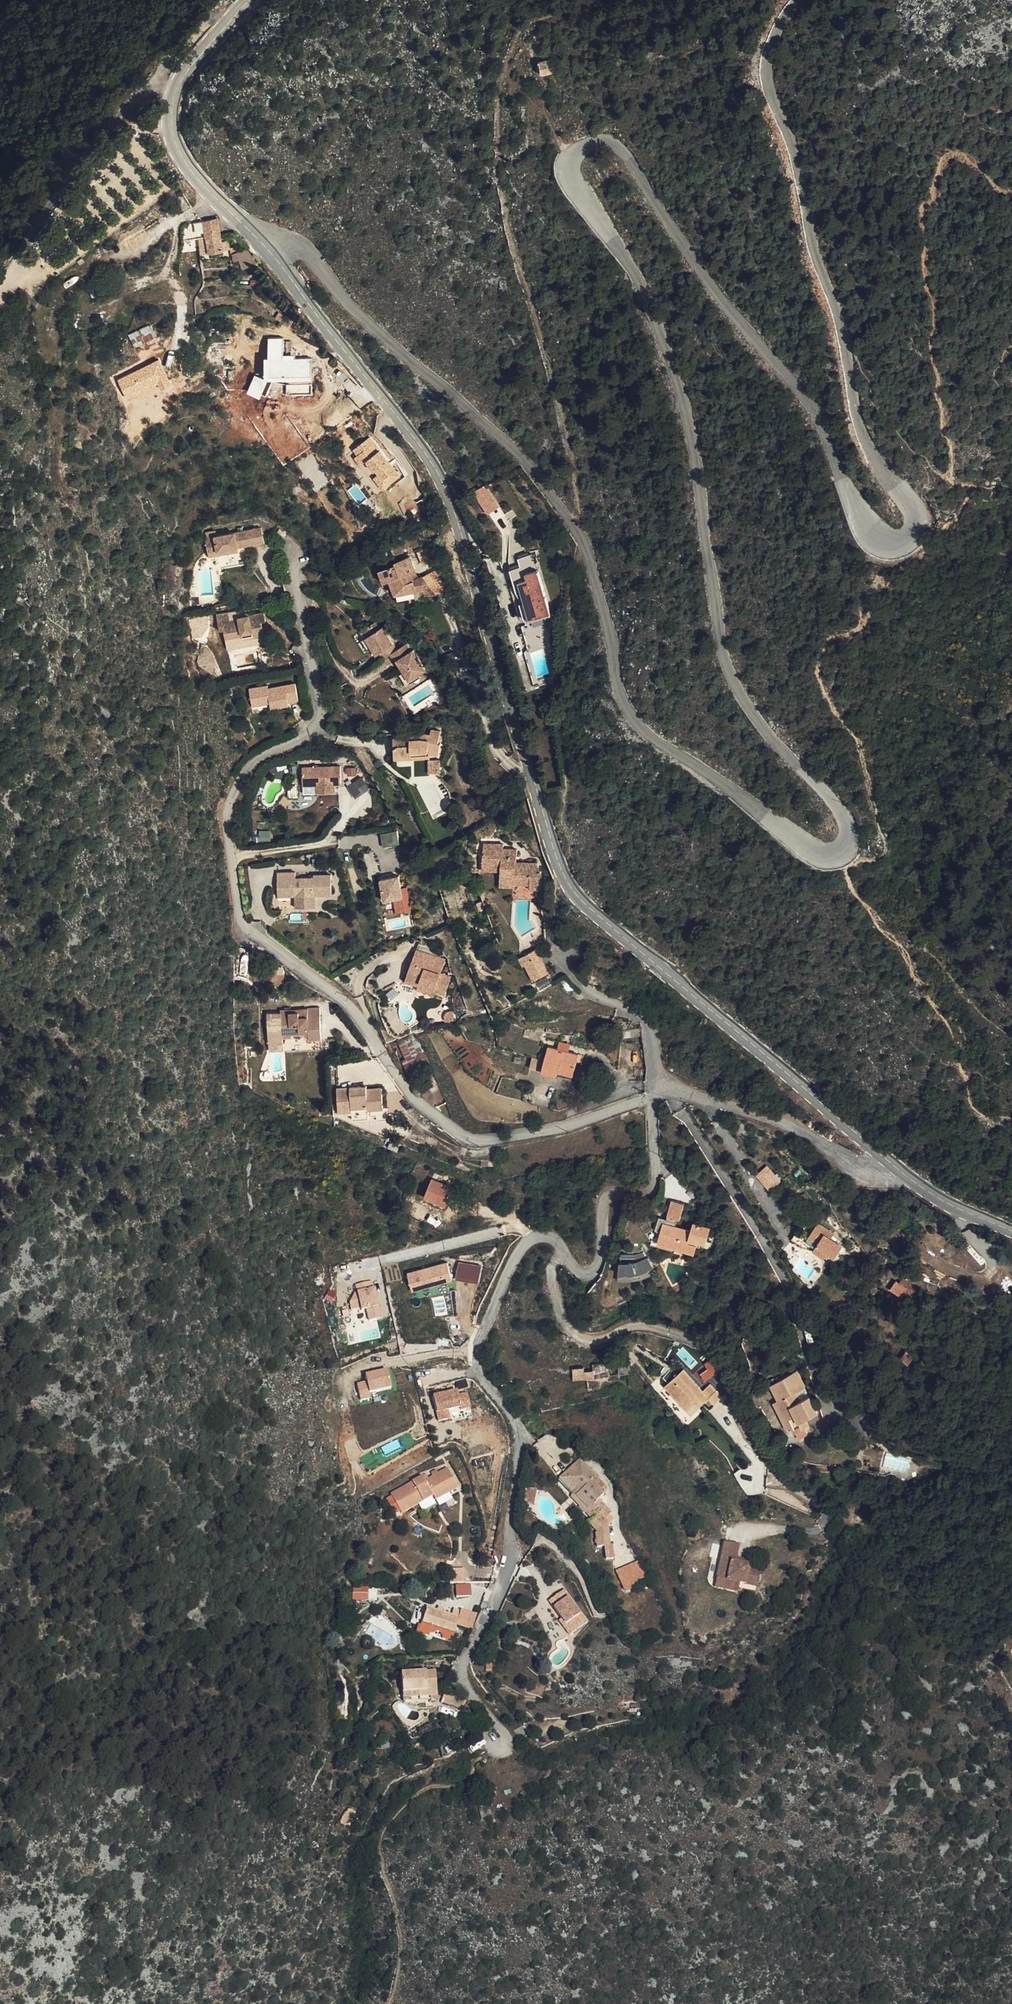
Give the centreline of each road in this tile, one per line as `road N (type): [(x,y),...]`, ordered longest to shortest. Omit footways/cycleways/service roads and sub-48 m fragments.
road 1 (tertiary): [(269,251),(305,248),(357,312),(523,460),(579,535),(623,699),(651,736),(807,849),(835,856),(848,849),(845,820),(756,719),(730,672),(676,371),(644,290),(571,171),(589,143),(627,157),(698,265),(804,395),(870,532),(902,539),(916,528),(913,512),(862,433),(791,140),(769,86),(767,53),(800,0)]
road 2 (tertiary): [(269,251),(445,490),(564,878),(603,922),(896,1166)]
road 3 (residential): [(651,1096),(558,1129),(467,1137),(413,1099),(336,993),(245,929),(226,813),(253,762),(305,735),(316,720),(290,549)]
road 4 (residential): [(651,1096),(654,1185),(603,1203),(598,1268),(576,1271),(554,1240),(529,1241),(480,1337),(480,1374),(516,1433),(505,1569),(461,1667),(462,1680),(501,1730),(496,1750)]
road 5 (tertiary): [(248,0),(177,86),(172,124),(198,177),(269,251)]
road 6 (residential): [(896,1166),(854,1164),(784,1123),(687,1093),(651,1096)]
road 7 (tertiary): [(896,1166),(940,1198),(1011,1230)]

